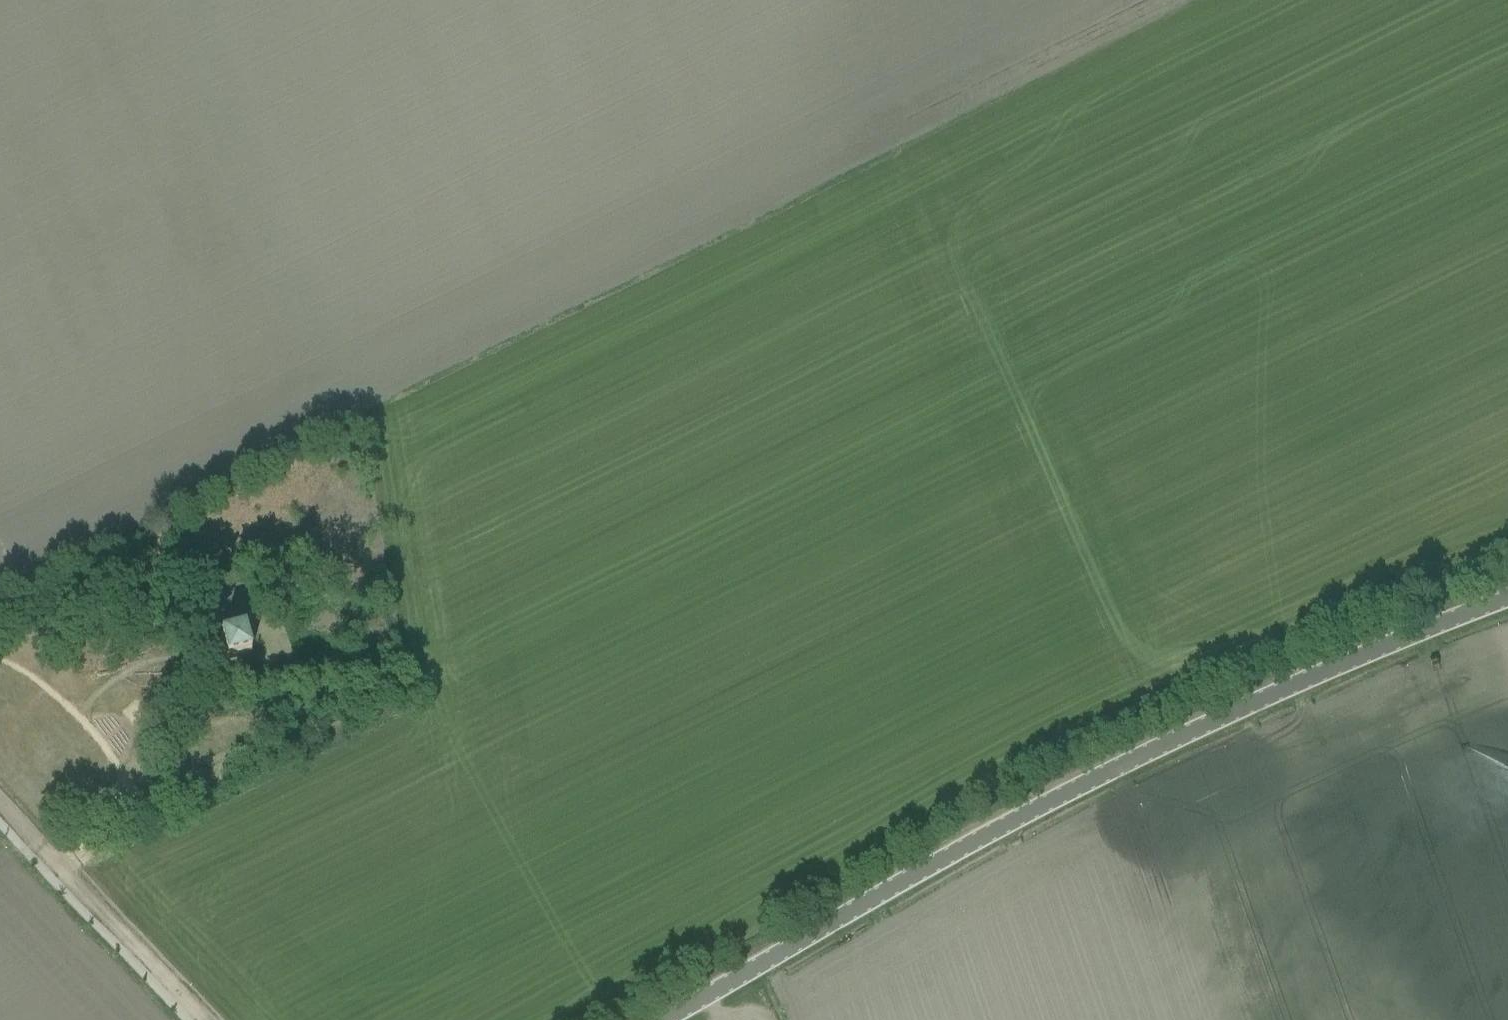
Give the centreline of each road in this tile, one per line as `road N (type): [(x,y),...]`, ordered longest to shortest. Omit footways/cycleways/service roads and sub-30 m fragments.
road 1 (unclassified): [(659,1019),(1101,775),(1232,712),(1507,600)]
road 2 (track): [(182,1019),(0,829)]

